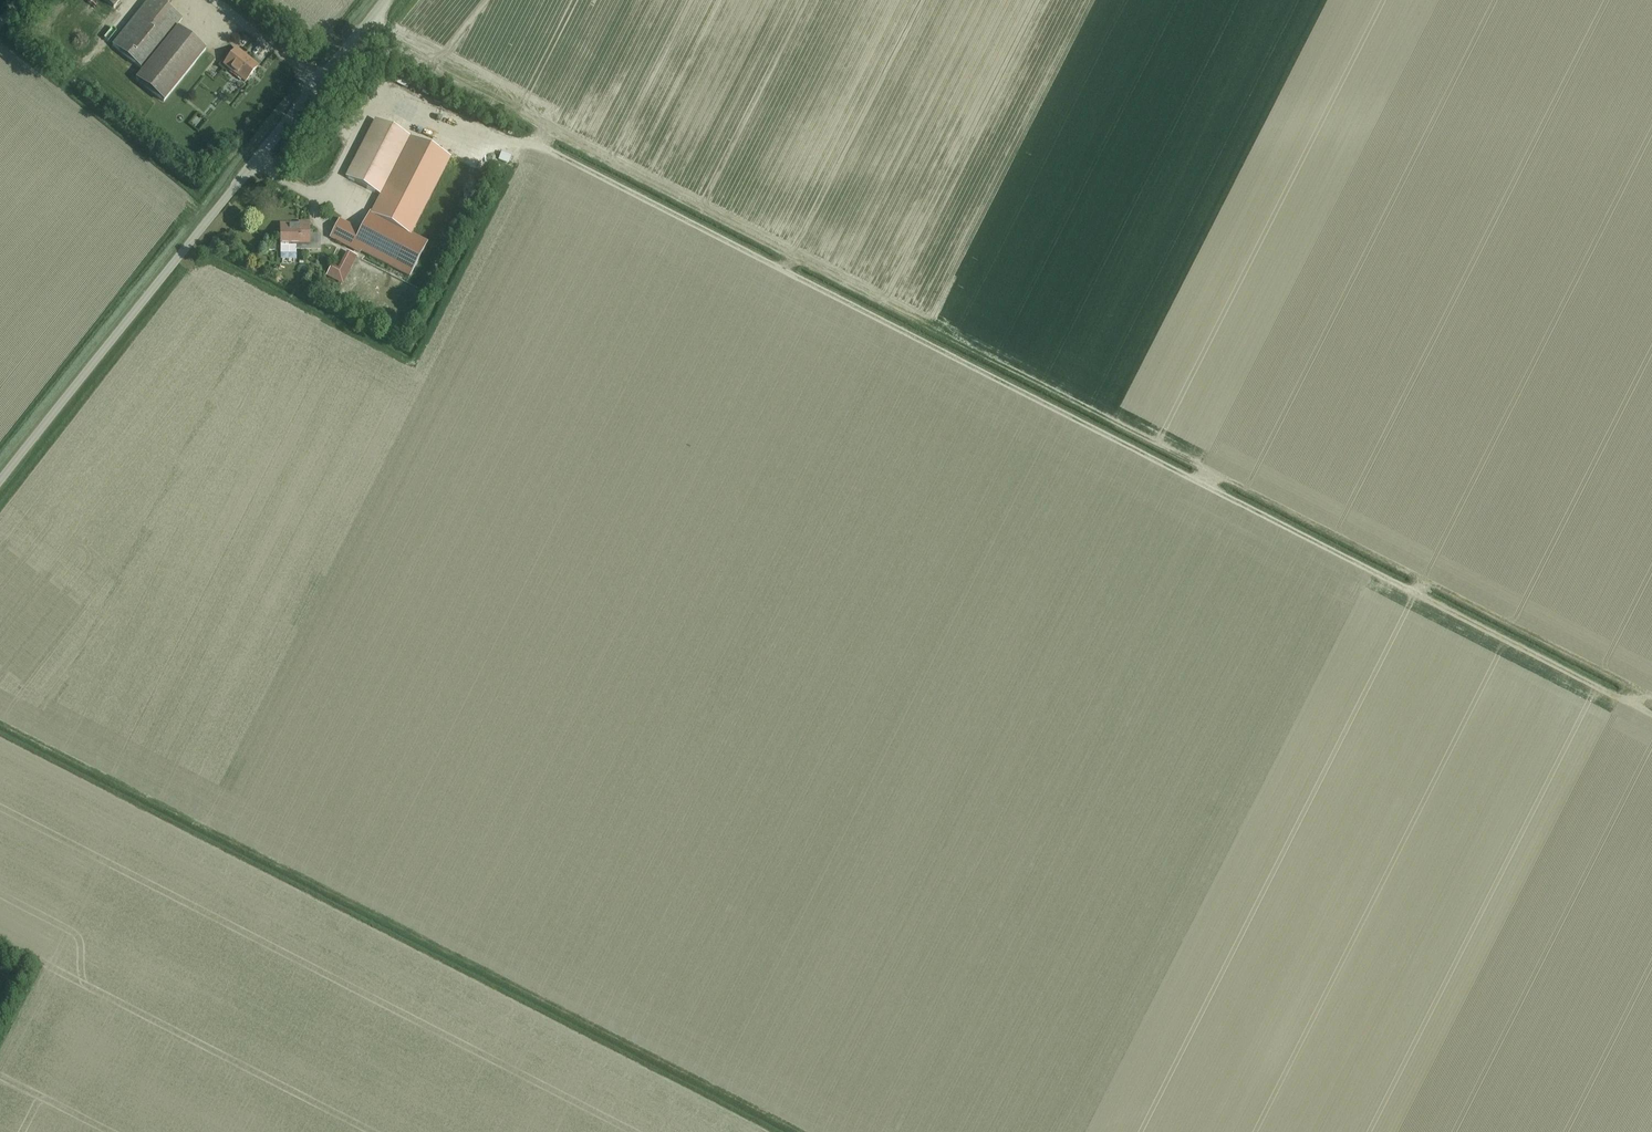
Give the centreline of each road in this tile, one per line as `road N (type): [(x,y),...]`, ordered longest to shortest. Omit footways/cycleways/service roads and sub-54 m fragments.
road 1 (unclassified): [(0,480),(385,0)]

